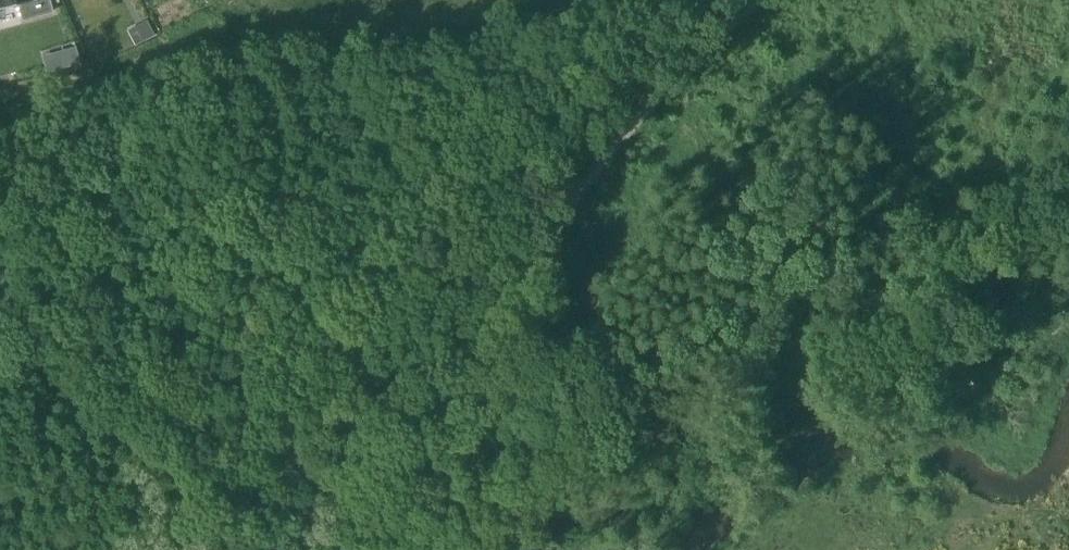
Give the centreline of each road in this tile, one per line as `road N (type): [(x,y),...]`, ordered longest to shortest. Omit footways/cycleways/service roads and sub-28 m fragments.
road 1 (track): [(303,549),(311,517),(431,351),(545,240),(654,101),(732,24)]
road 2 (track): [(503,43),(195,129),(39,157),(0,142)]

